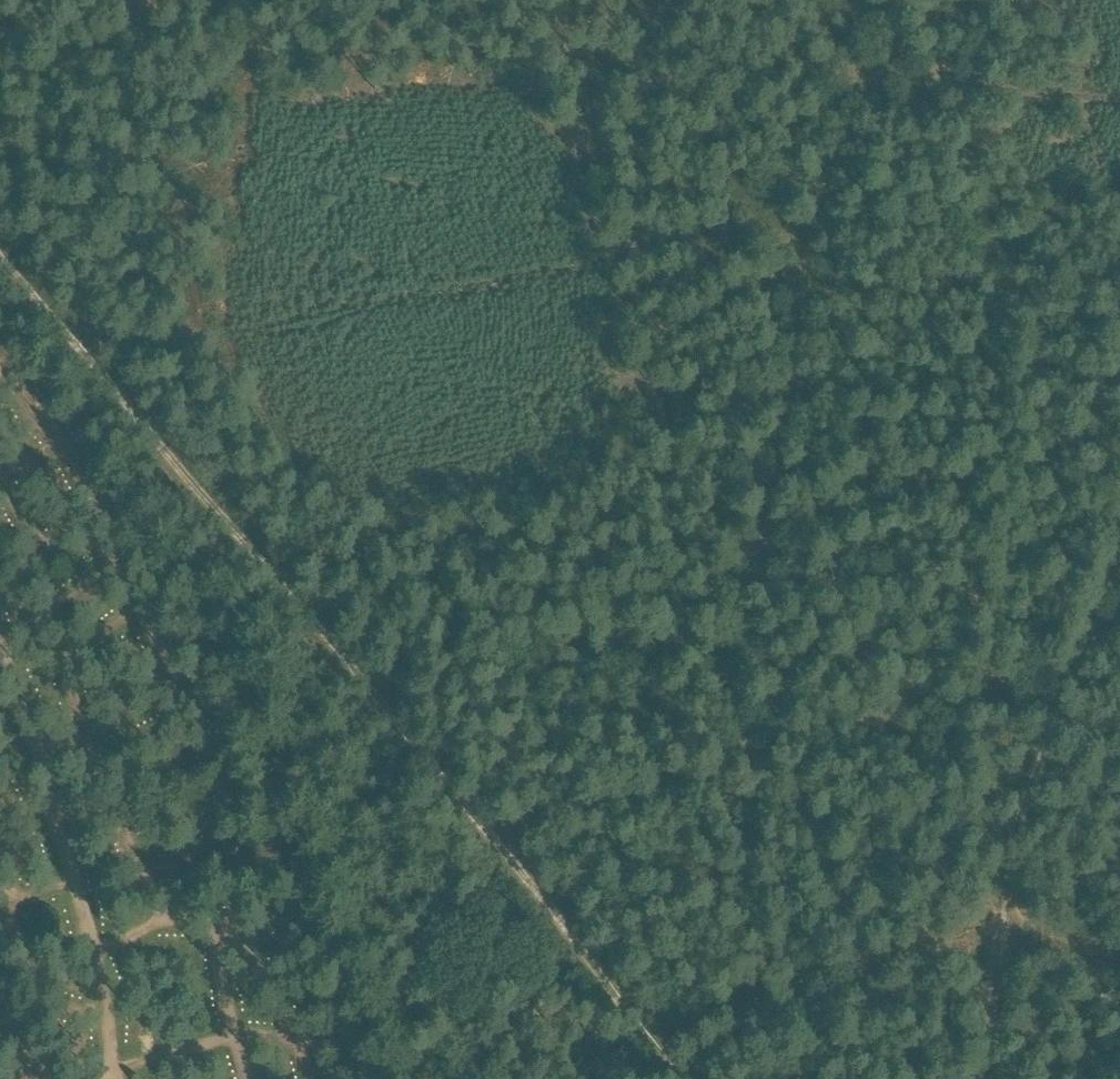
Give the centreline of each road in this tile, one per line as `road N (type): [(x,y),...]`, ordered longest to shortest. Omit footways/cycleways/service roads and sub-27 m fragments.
road 1 (track): [(0,246),(686,1078)]
road 2 (track): [(982,1078),(1012,839),(1119,544)]

